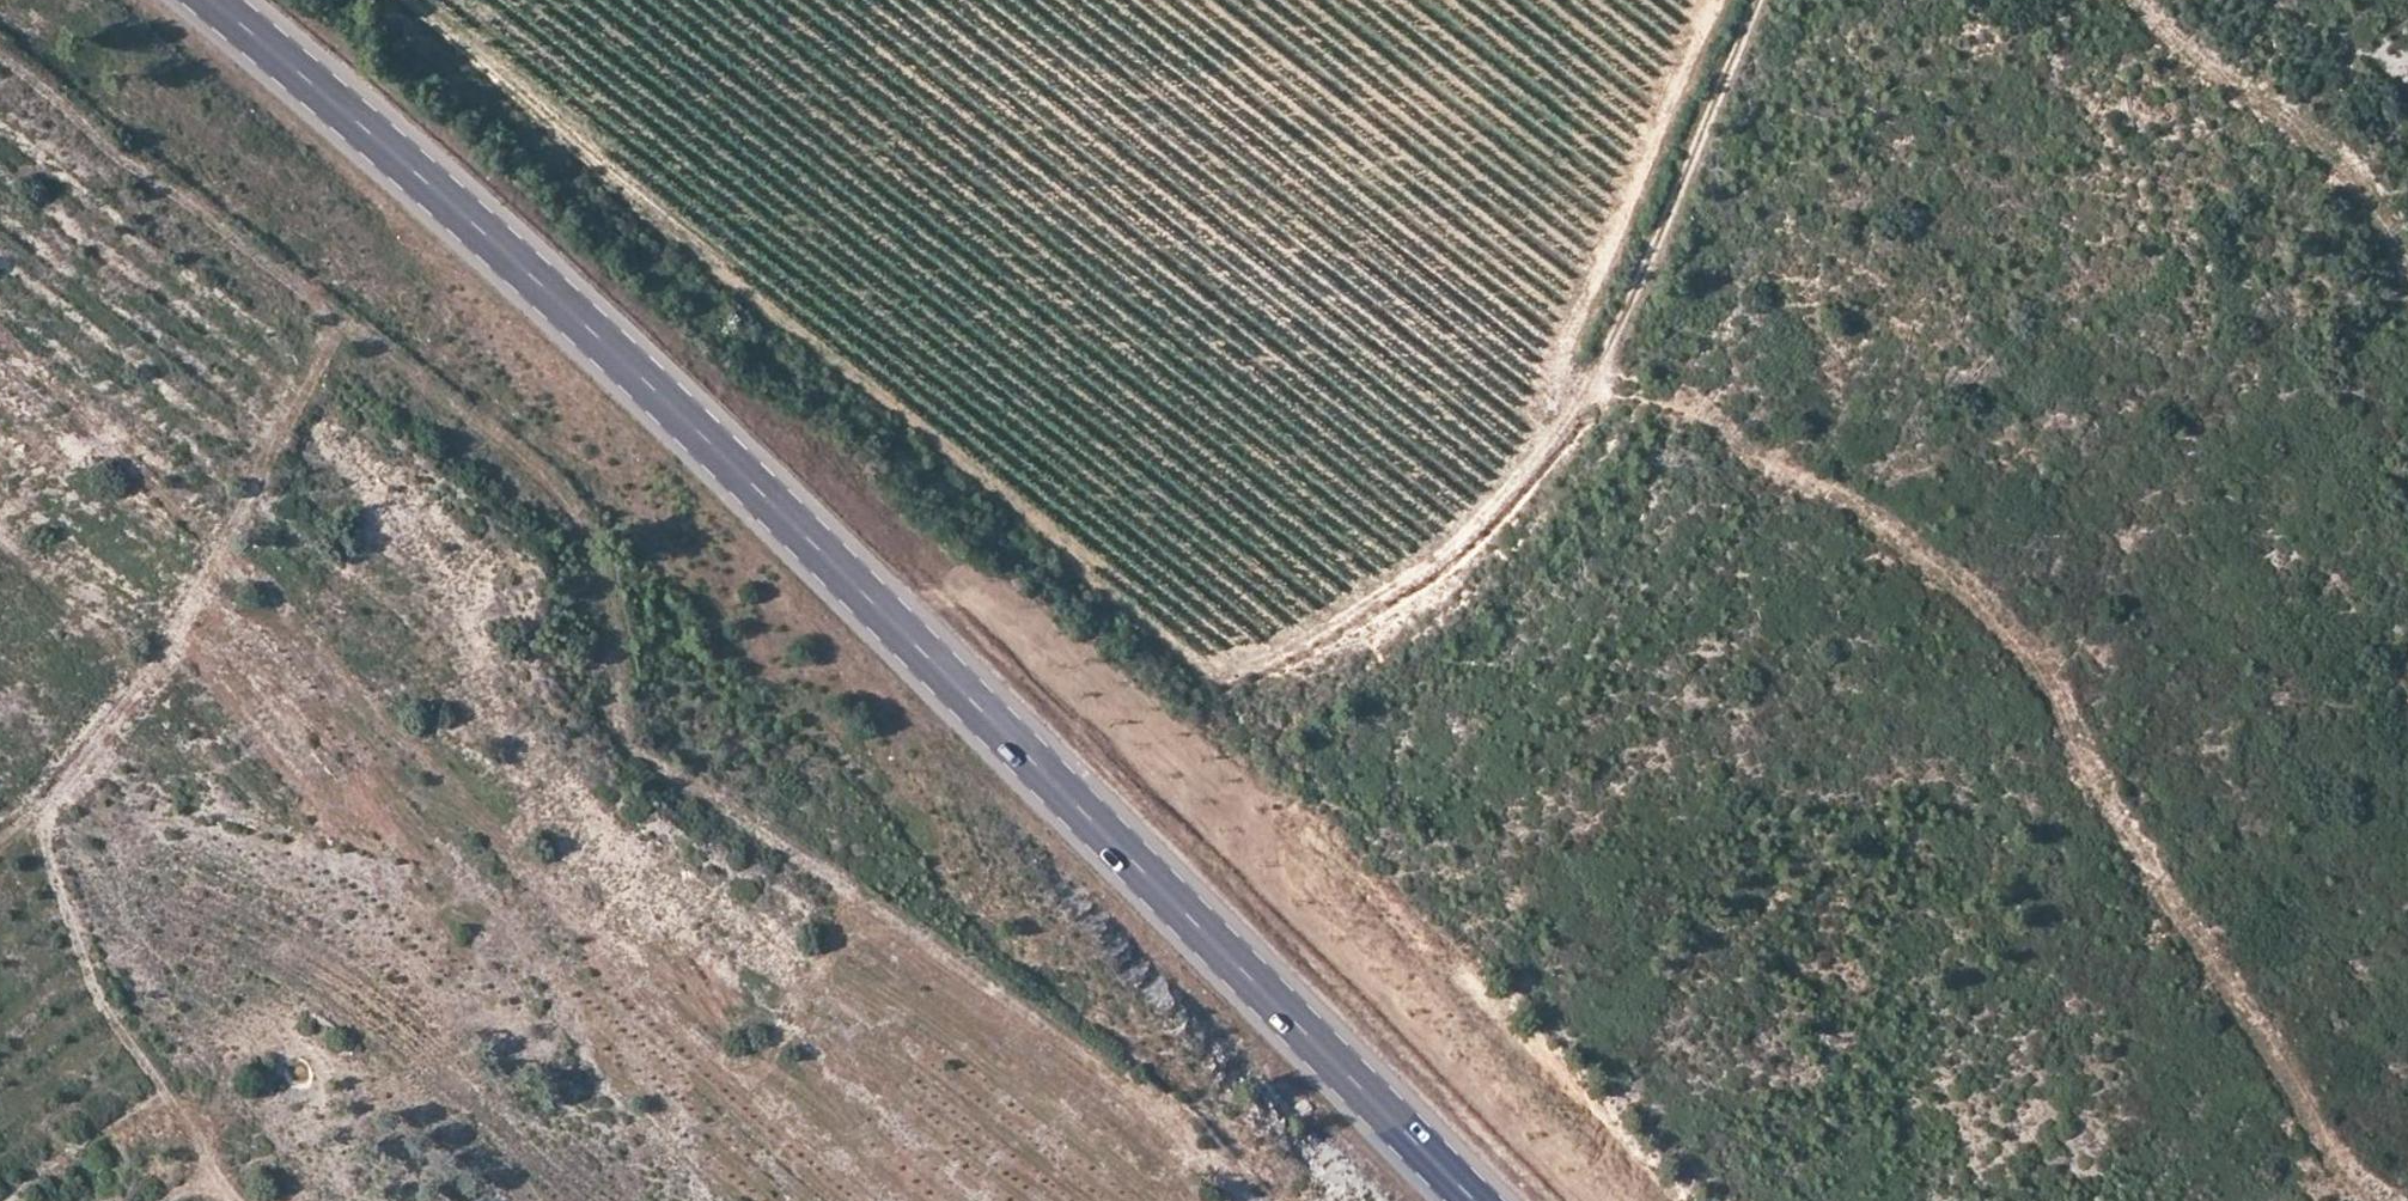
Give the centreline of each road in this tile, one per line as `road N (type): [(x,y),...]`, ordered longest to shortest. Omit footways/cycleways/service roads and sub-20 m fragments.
road 1 (primary): [(1465,1200),(737,474),(279,58),(202,0)]
road 2 (track): [(236,1200),(93,989),(49,857),(48,817),(113,732)]

